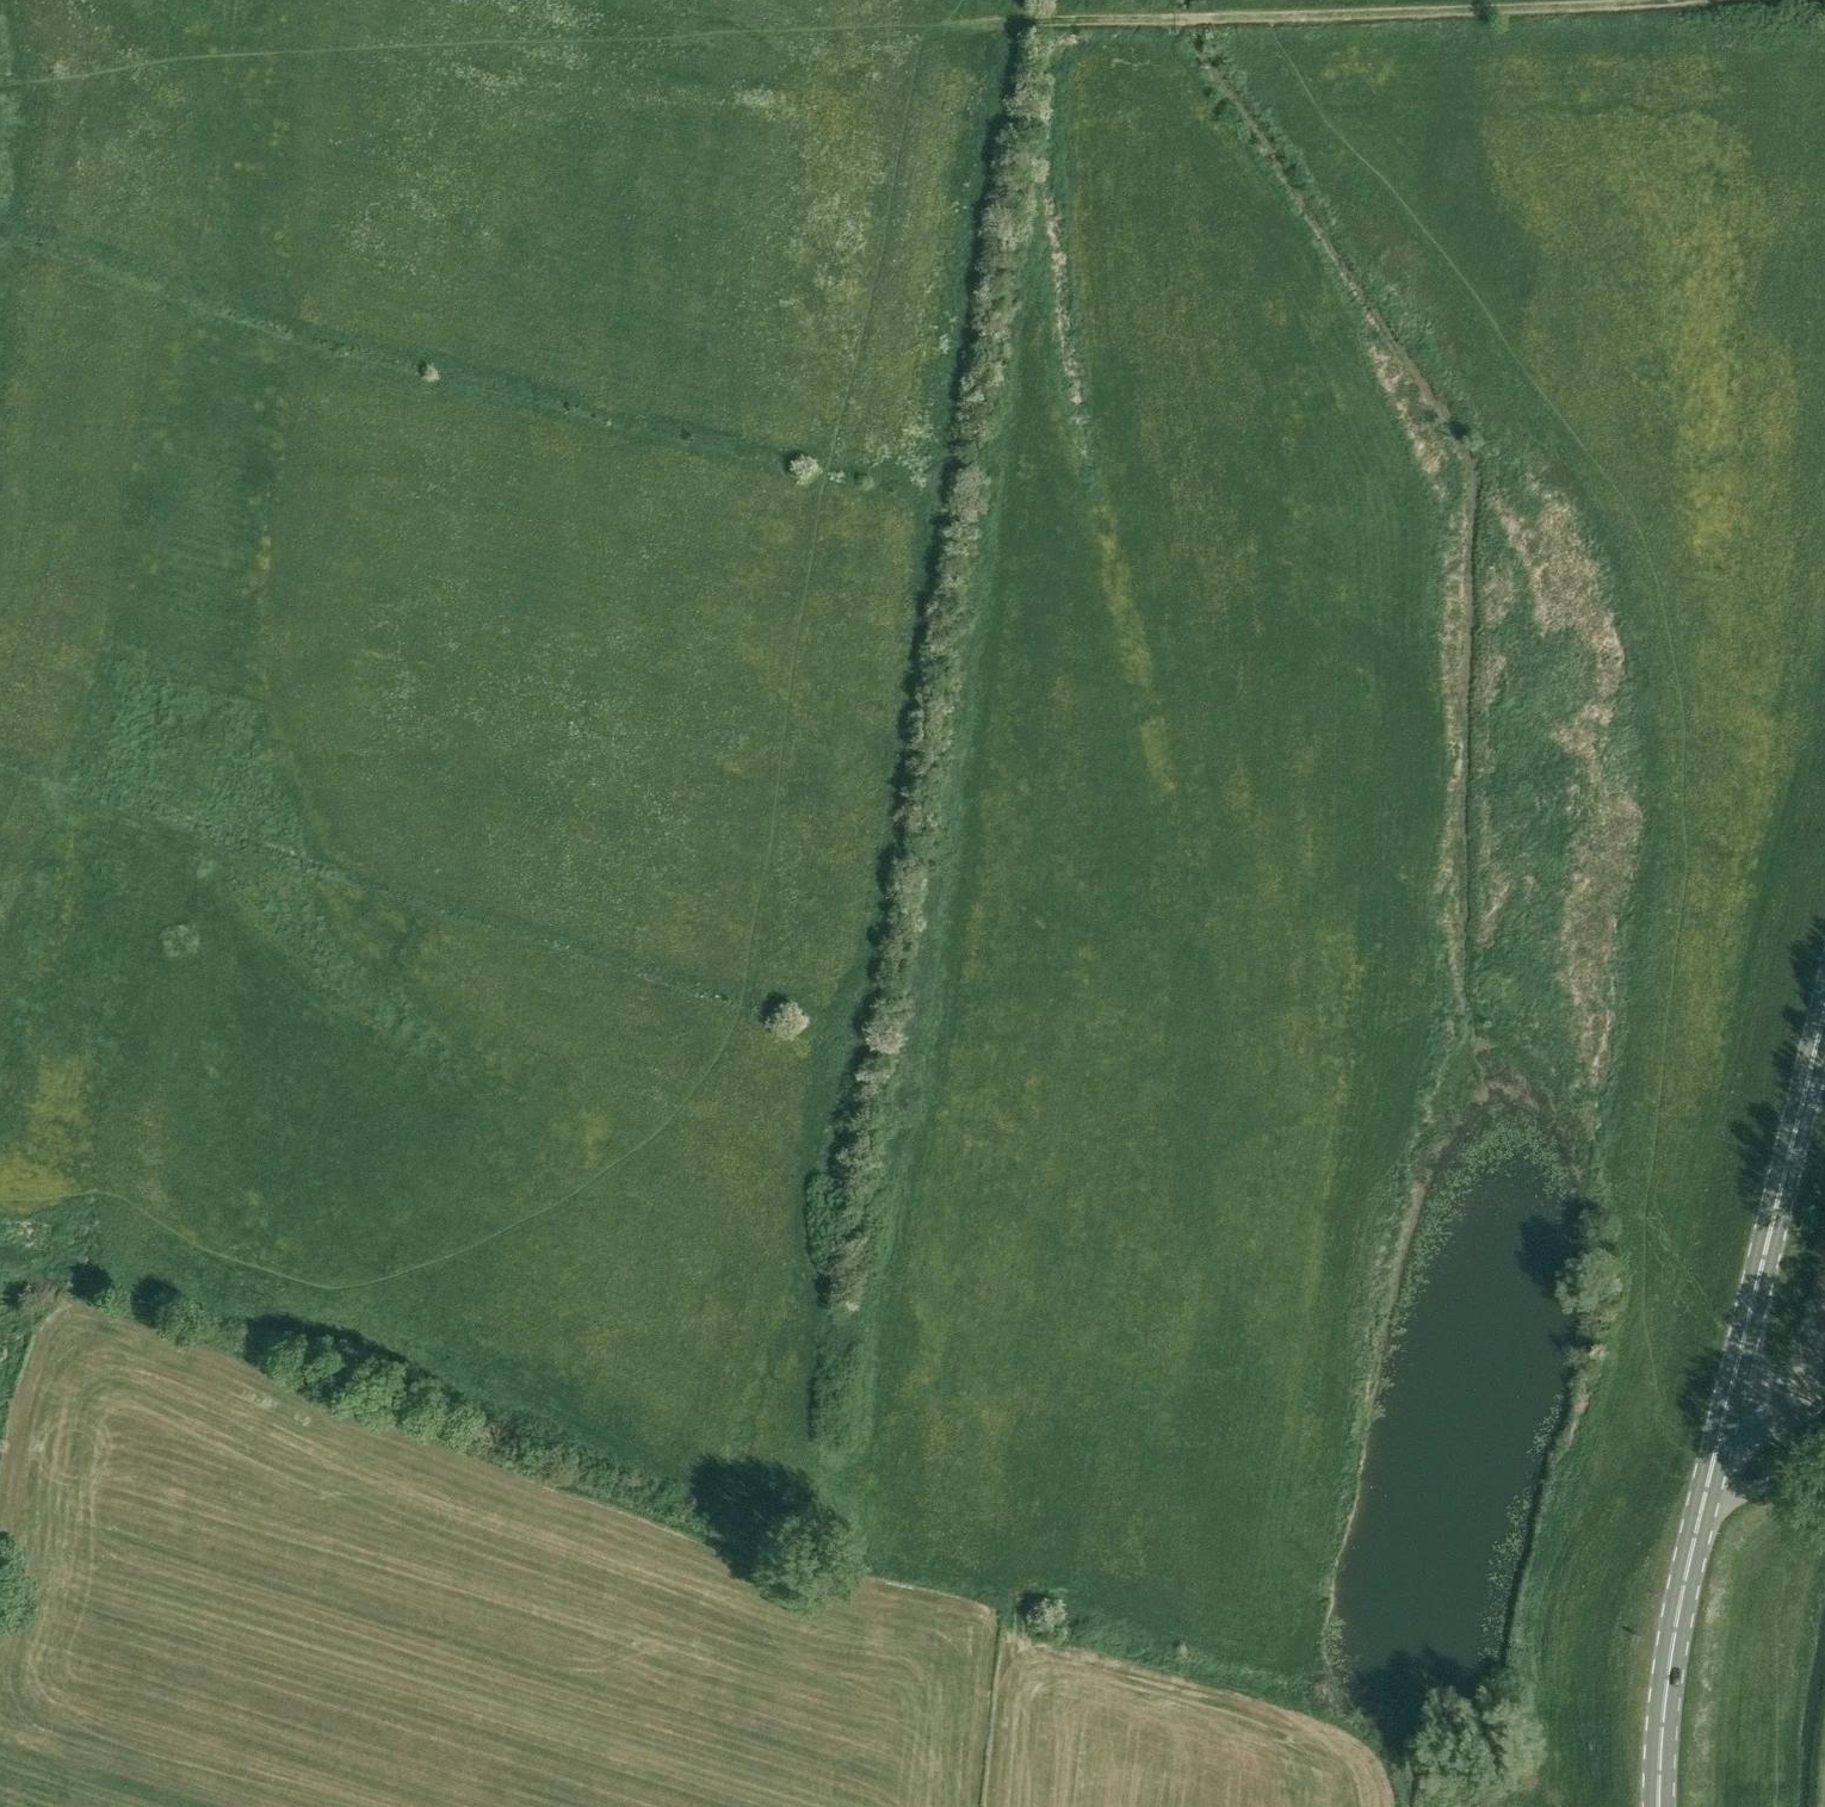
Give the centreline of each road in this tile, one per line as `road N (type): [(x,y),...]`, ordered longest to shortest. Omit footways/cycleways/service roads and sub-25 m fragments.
road 1 (primary): [(1656,1806),(1677,1591),(1824,1018)]
road 2 (track): [(1715,0),(1032,19)]
road 3 (track): [(1701,1506),(1733,1501),(1824,1452)]

